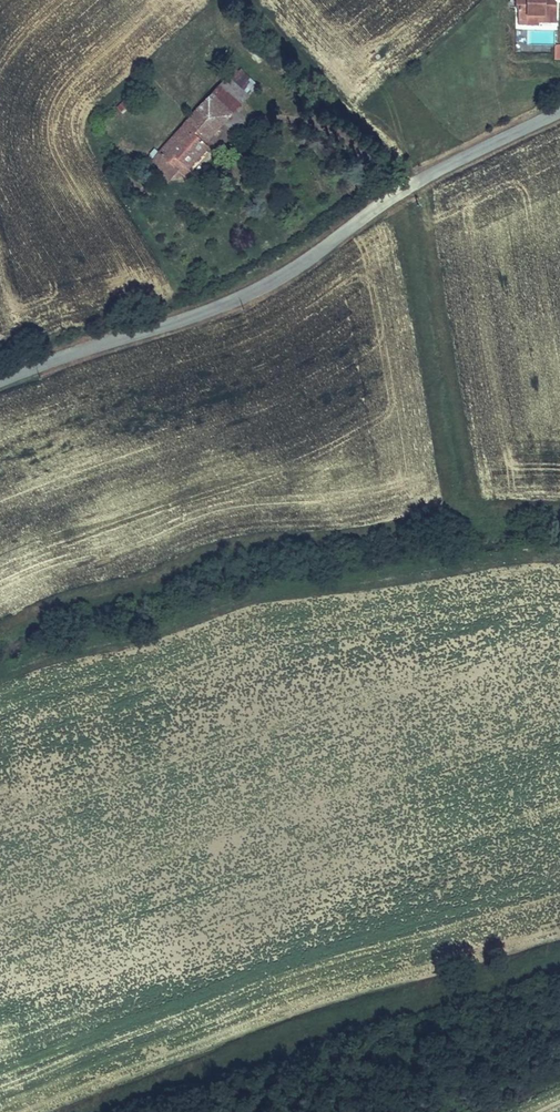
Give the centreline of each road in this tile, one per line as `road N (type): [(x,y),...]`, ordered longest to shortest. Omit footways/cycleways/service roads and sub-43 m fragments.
road 1 (tertiary): [(559,109),(473,148),(275,279),(0,383)]

